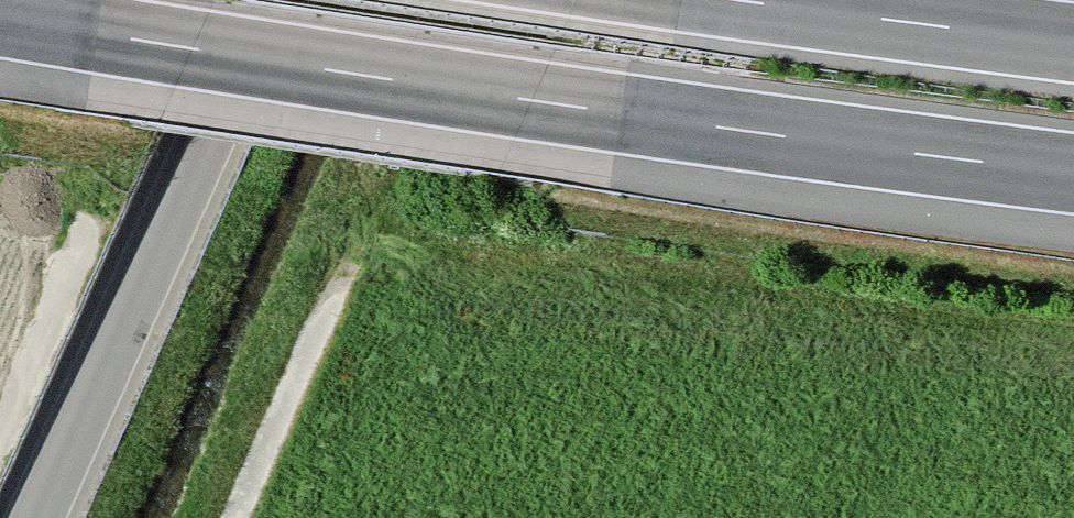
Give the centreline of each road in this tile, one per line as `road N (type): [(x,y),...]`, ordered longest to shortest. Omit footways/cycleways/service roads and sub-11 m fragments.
road 1 (motorway): [(0,17),(532,101),(1073,173)]
road 2 (tertiary): [(33,517),(265,0)]
road 3 (motorway): [(1073,43),(744,0)]
road 4 (track): [(235,517),(359,241)]

